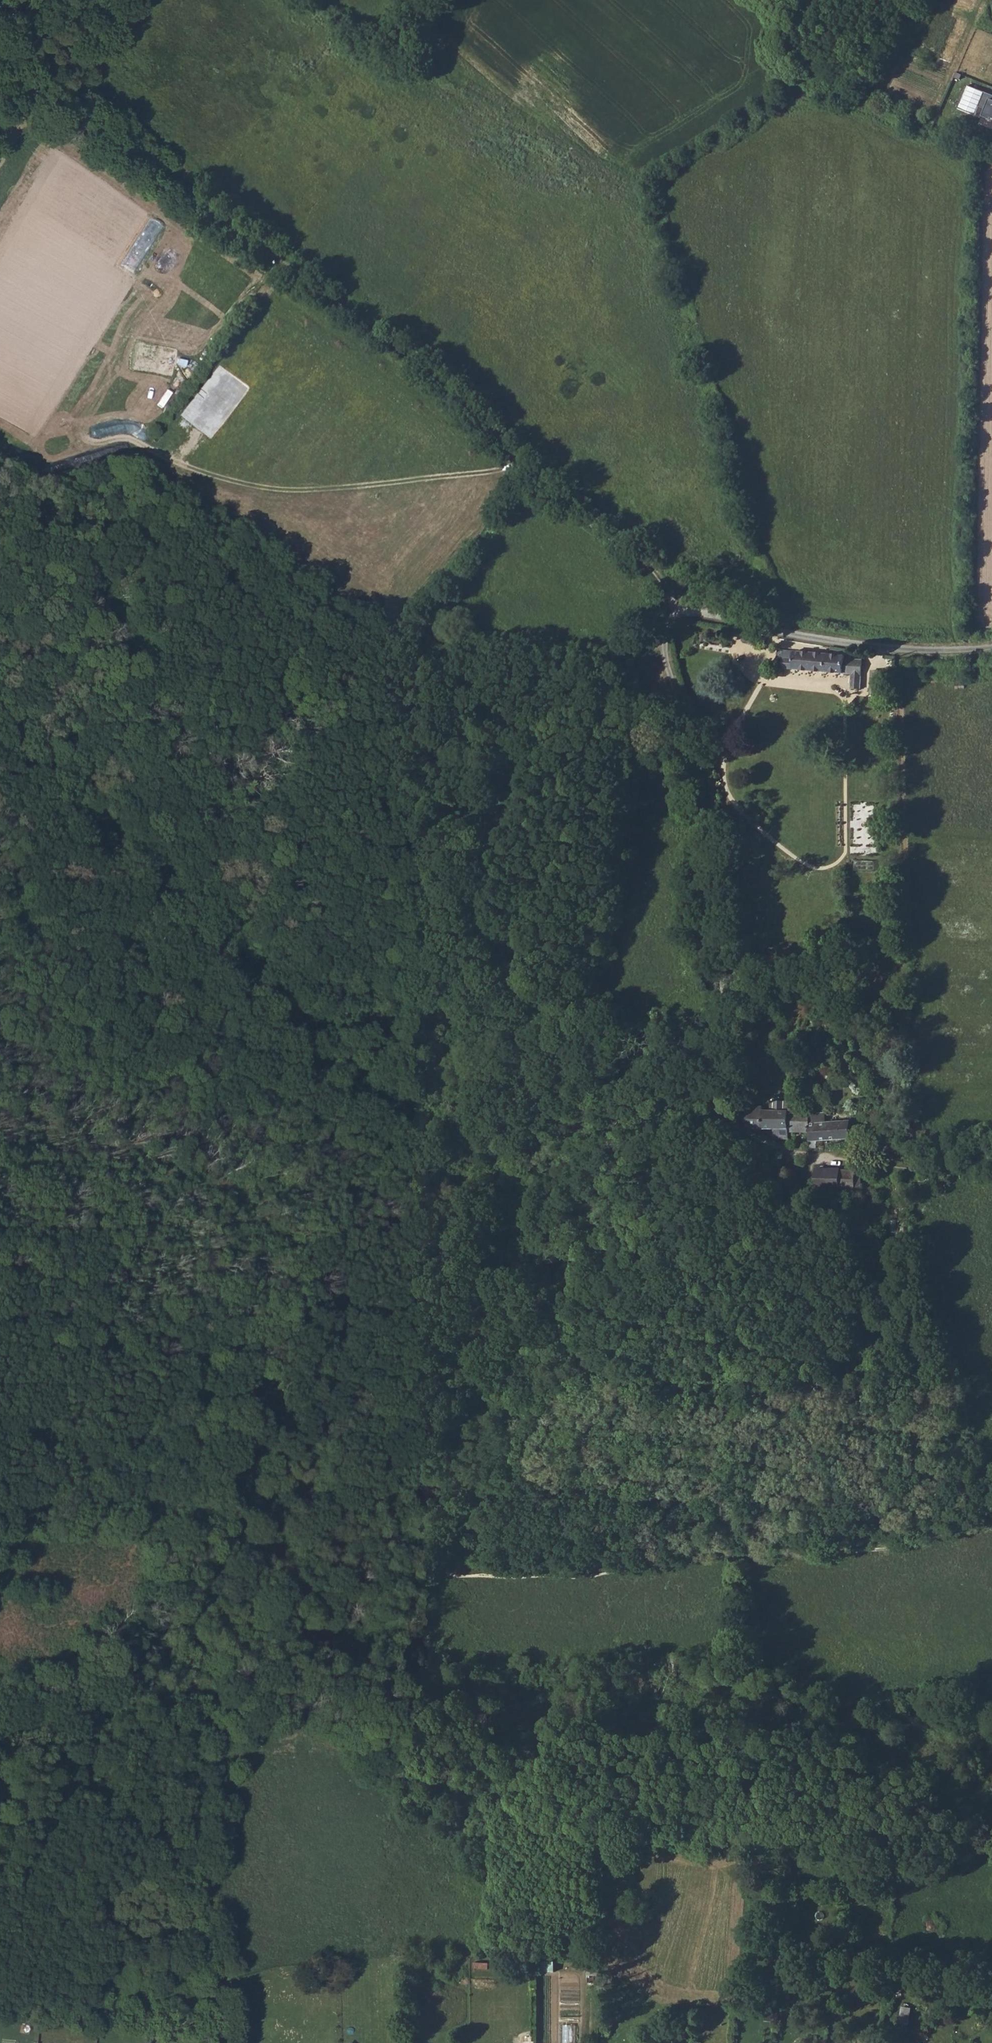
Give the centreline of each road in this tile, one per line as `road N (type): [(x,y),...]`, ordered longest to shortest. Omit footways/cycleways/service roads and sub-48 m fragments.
road 1 (residential): [(976,1163),(898,1165),(792,1150),(758,1139),(732,1116),(700,775),(665,642),(681,611),(893,650),(991,647)]
road 2 (track): [(59,94),(434,374),(571,509),(665,580),(681,611)]

